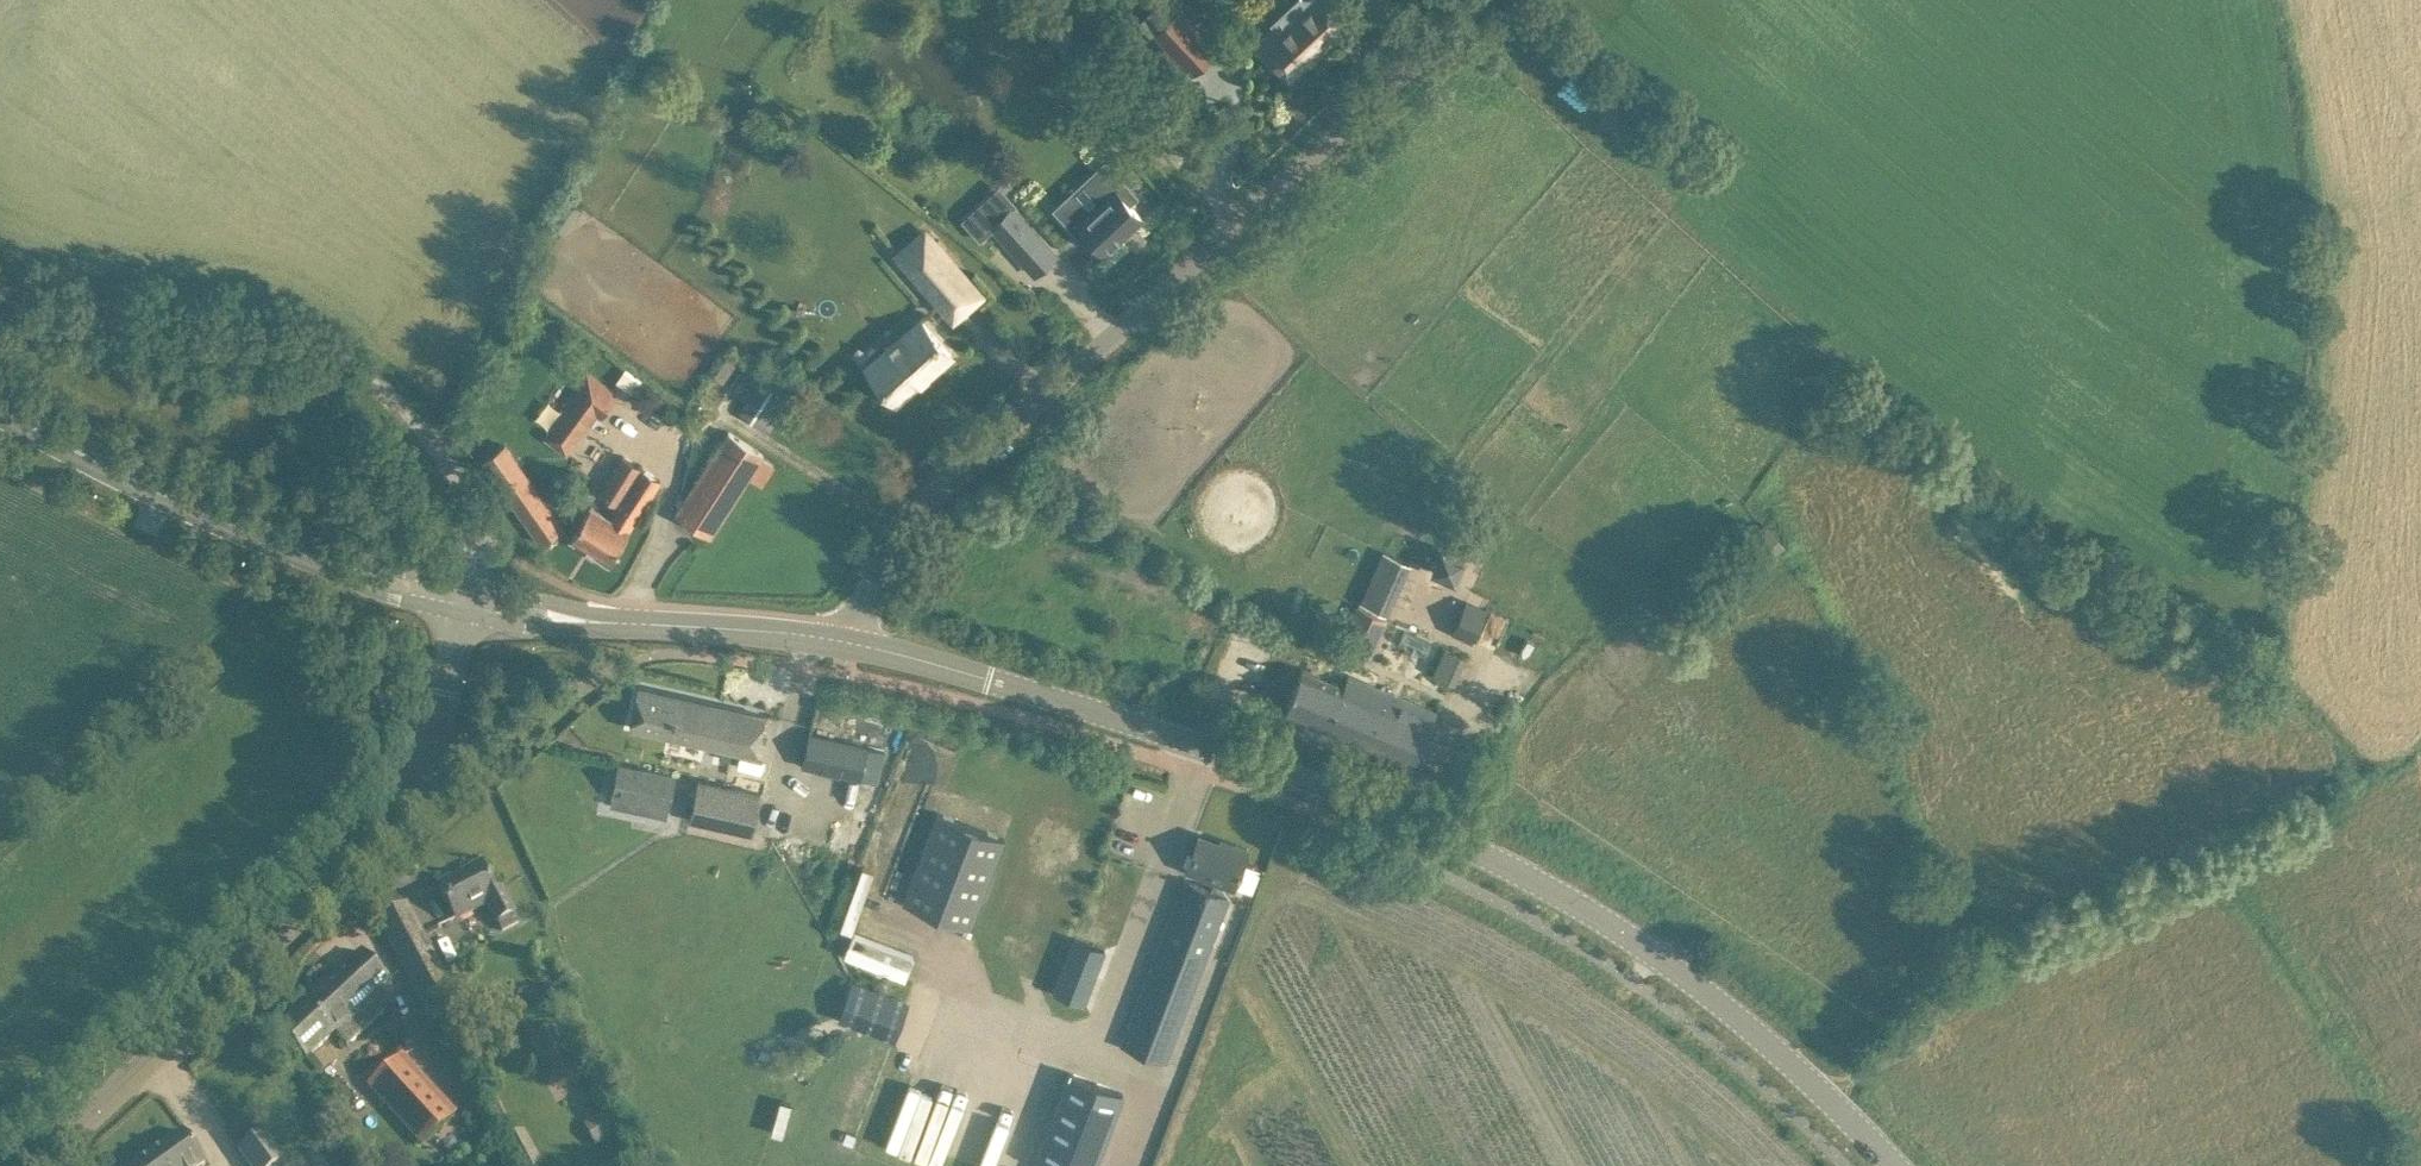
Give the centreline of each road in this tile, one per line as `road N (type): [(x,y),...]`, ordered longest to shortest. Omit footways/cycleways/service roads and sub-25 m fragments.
road 1 (tertiary): [(990,677),(1351,795),(1543,884),(1732,1012),(1897,1165)]
road 2 (tertiary): [(38,1165),(362,856),(406,804),(429,753),(465,612)]
road 3 (unclassified): [(471,582),(474,523),(452,473),(412,413),(356,364),(289,340),(66,309),(0,291)]
road 4 (unclassified): [(849,641),(896,526),(1241,222)]
road 5 (tertiary): [(325,559),(111,468),(0,409)]
road 6 (unclassified): [(1241,222),(1486,0)]
road 7 (unclassified): [(1241,222),(1024,0)]
road 8 (tertiary): [(849,641),(608,621)]
road 9 (tertiary): [(325,559),(383,593),(465,612)]
road 10 (tertiary): [(471,582),(325,559)]
road 11 (tertiary): [(990,677),(849,641)]
road 12 (tertiary): [(465,612),(543,628),(608,621)]
road 13 (tertiary): [(608,621),(471,582)]

